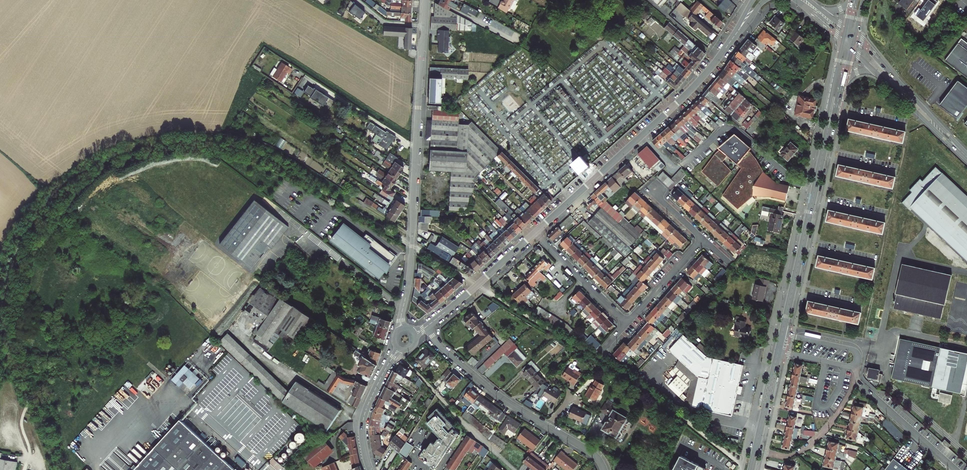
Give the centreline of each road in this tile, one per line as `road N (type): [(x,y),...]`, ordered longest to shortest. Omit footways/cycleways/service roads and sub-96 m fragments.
road 1 (residential): [(426,0),(402,329)]
road 2 (residential): [(535,232),(689,91),(735,36)]
road 3 (secondary): [(829,127),(782,334)]
road 4 (secondary): [(962,152),(854,36)]
road 5 (residential): [(427,326),(496,394),(545,425)]
road 6 (residential): [(856,367),(855,380),(955,469)]
road 7 (residential): [(427,326),(535,232)]
road 8 (residential): [(535,232),(627,323)]
road 9 (residential): [(399,349),(363,420),(370,469)]
road 10 (secondary): [(778,351),(751,468)]

